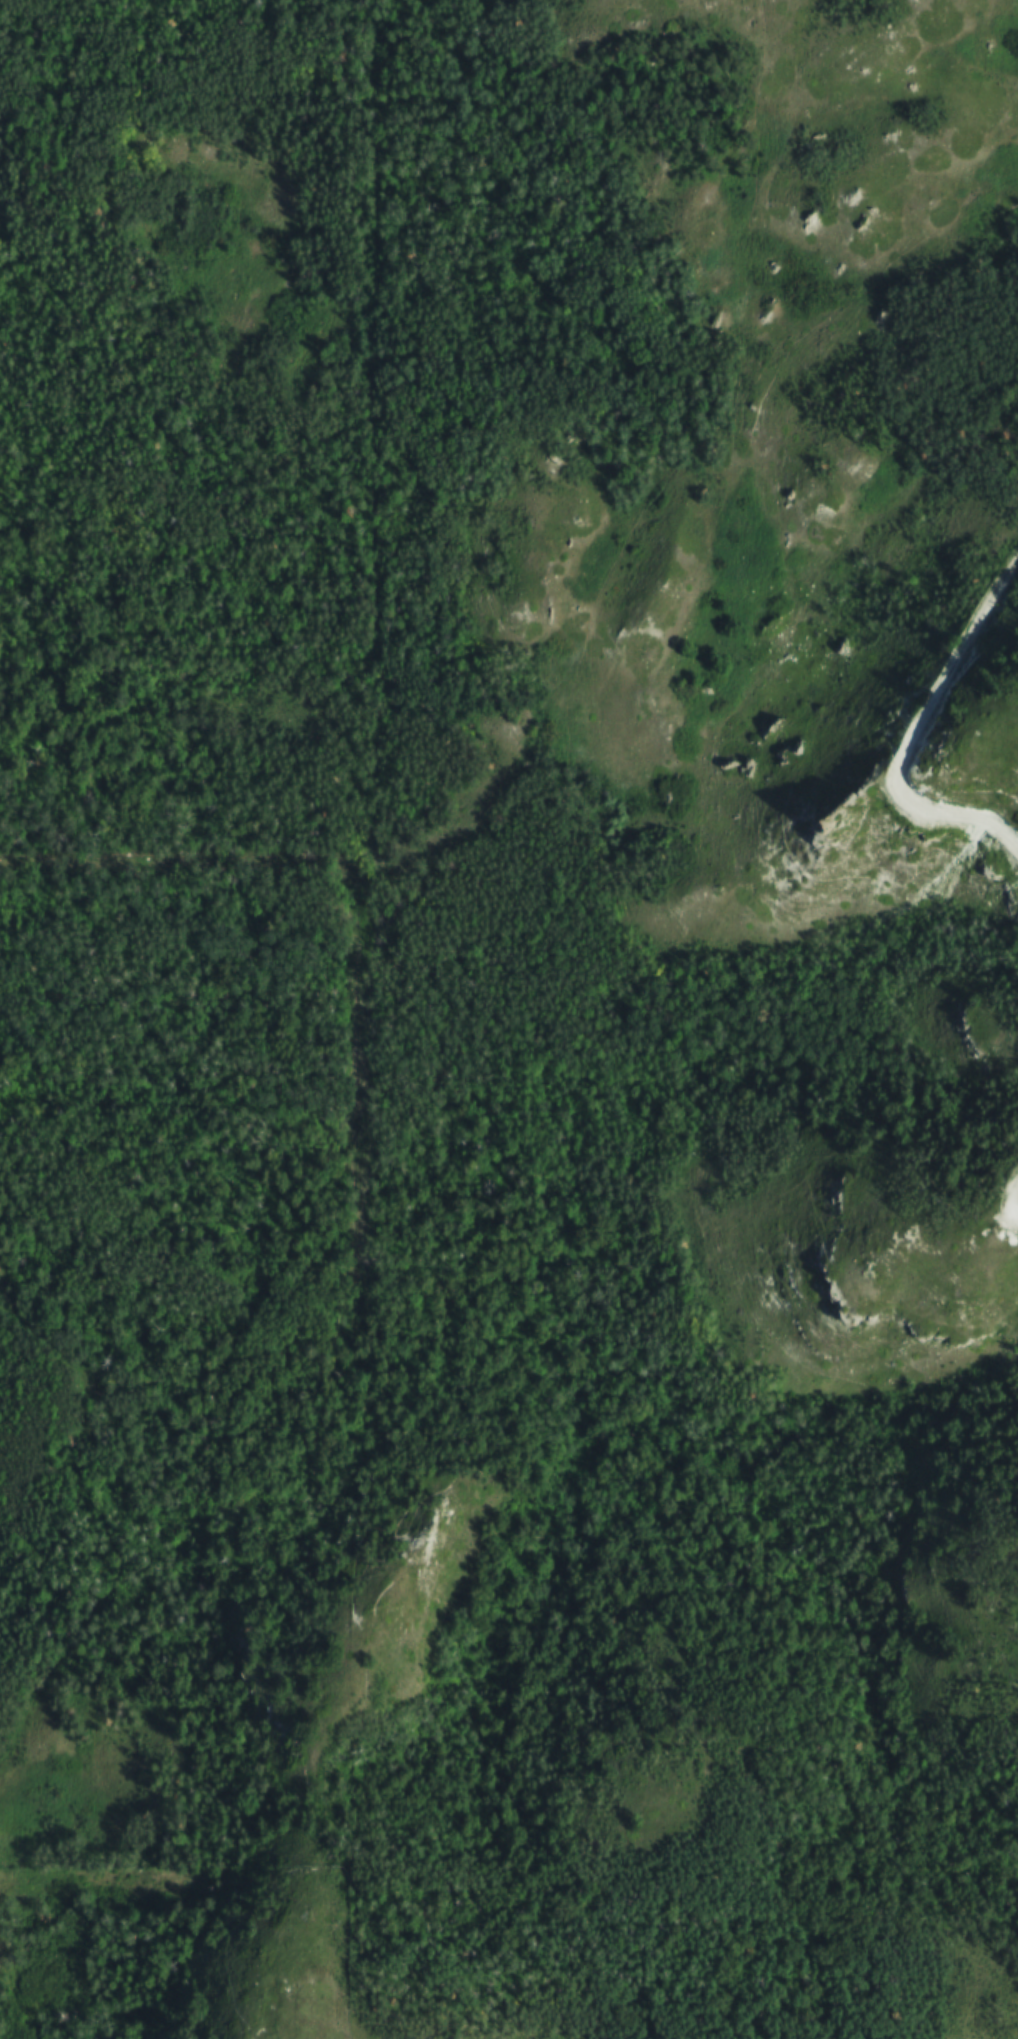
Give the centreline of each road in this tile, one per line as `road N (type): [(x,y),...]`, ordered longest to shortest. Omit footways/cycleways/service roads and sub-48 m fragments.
road 1 (track): [(1017,553),(895,743),(890,770),(909,807),(992,829),(1017,852)]

